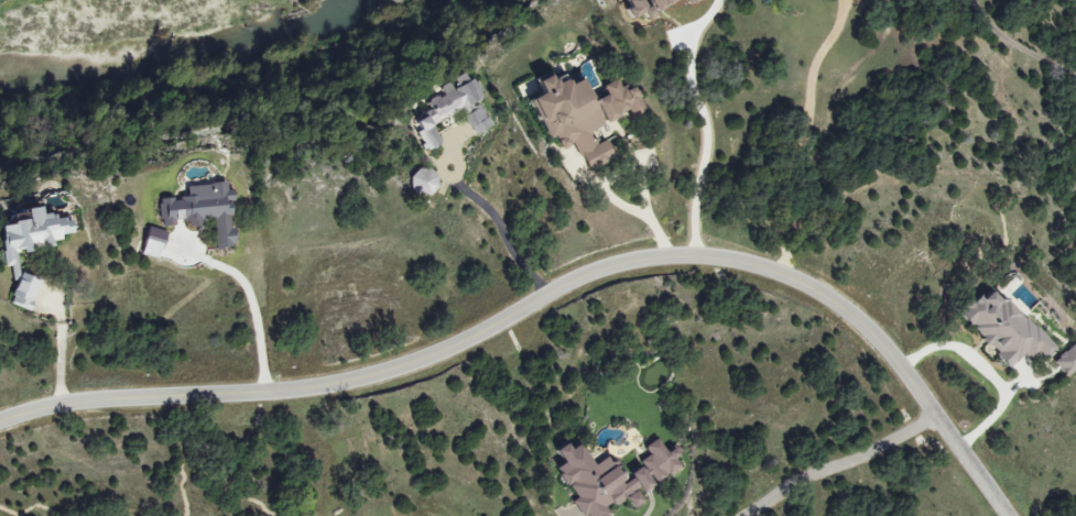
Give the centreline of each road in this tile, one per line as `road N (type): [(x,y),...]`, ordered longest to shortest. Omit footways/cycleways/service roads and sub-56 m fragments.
road 1 (residential): [(1003,515),(881,342),(783,271),(725,256),(597,271),(448,354),(351,383),(213,399),(55,405),(0,422)]

